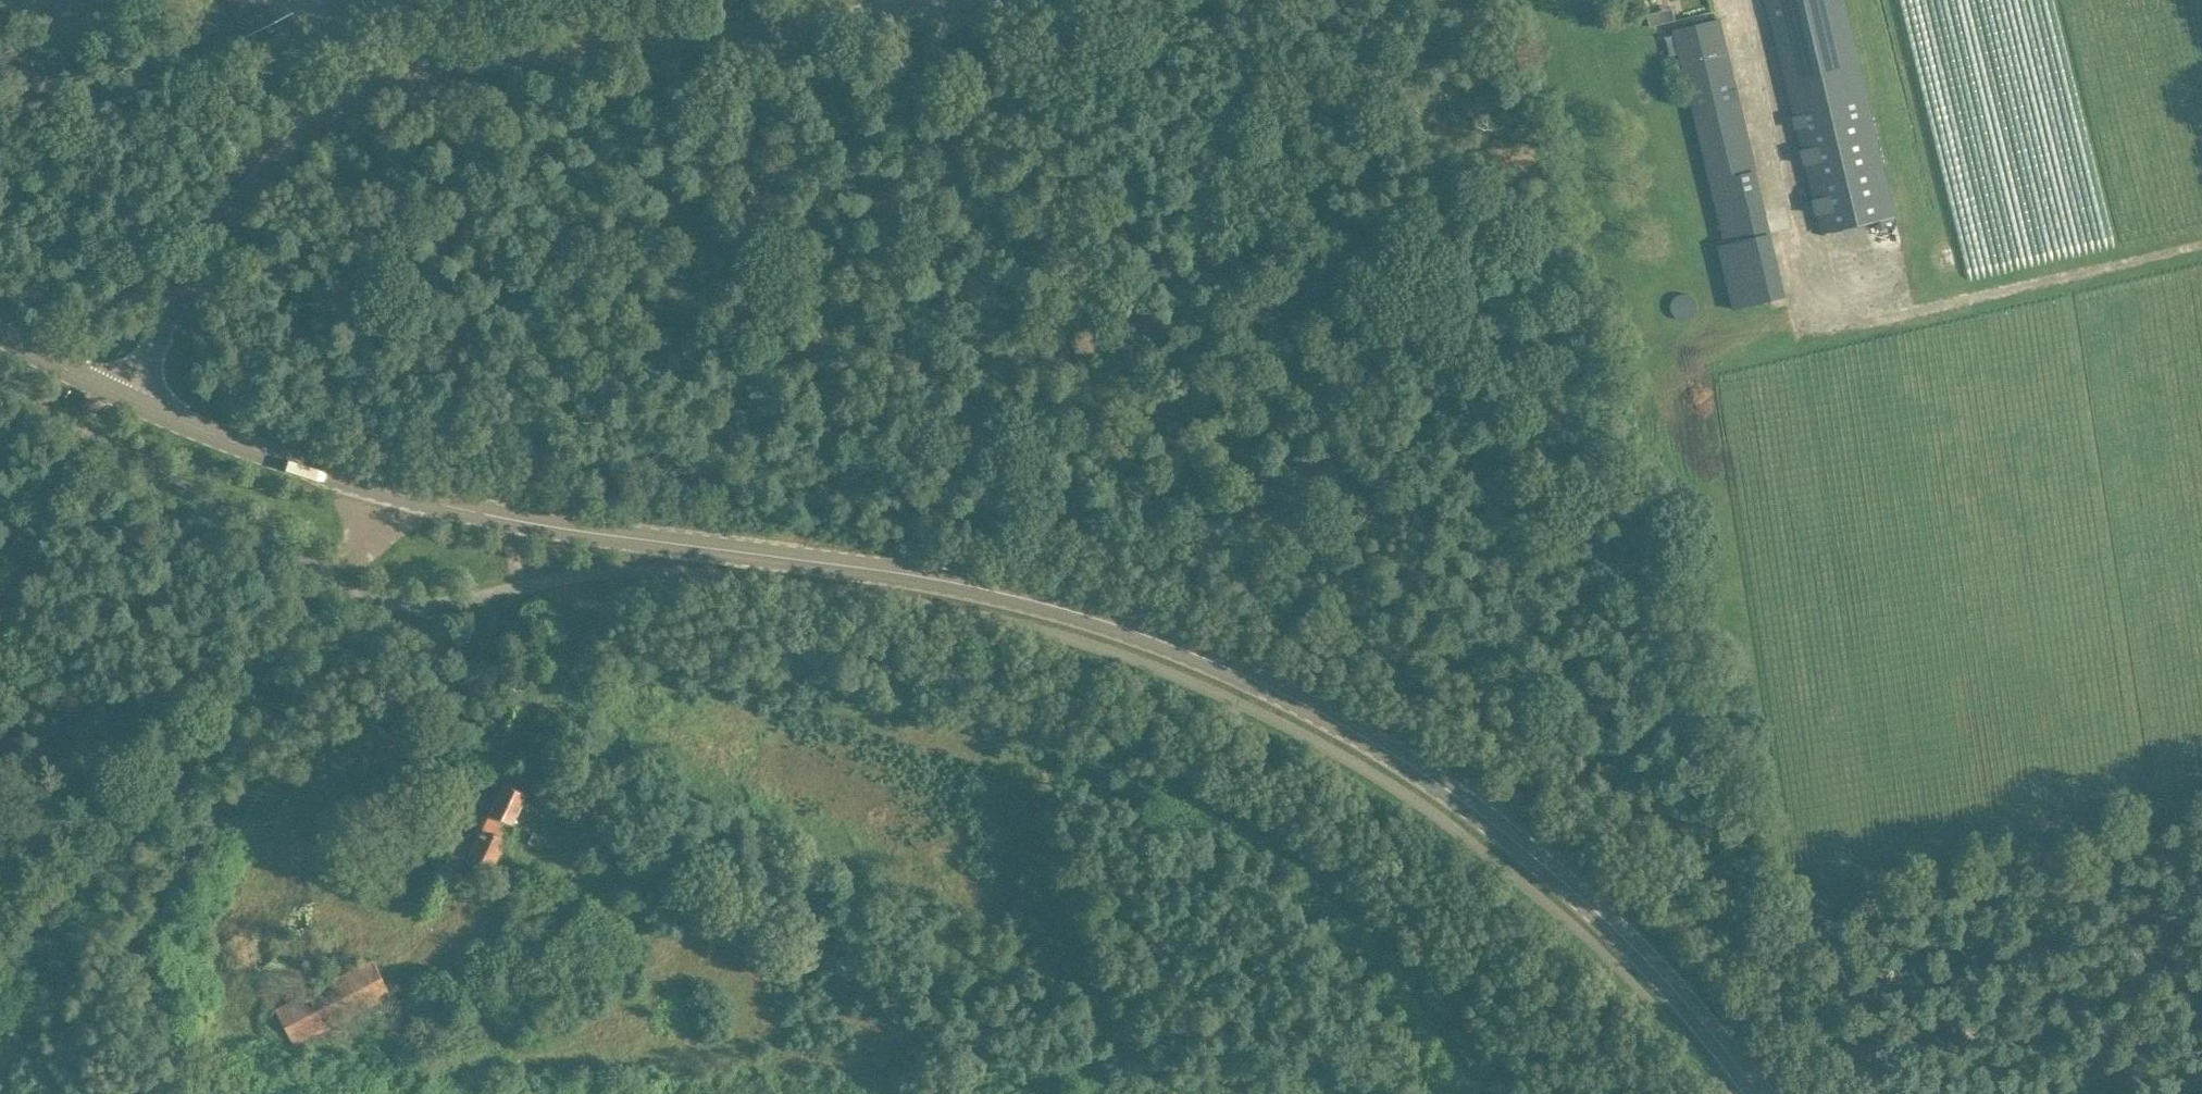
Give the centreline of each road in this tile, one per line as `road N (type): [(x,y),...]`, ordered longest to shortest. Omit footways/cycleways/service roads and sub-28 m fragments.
road 1 (tertiary): [(1760,1093),(1673,987),(1478,810),(1323,713),(1147,636),(1024,599),(915,579),(417,499),(265,452),(119,394)]
road 2 (unclassified): [(119,394),(265,181),(326,118),(392,74),(907,6)]
road 3 (tertiary): [(119,394),(0,333)]

